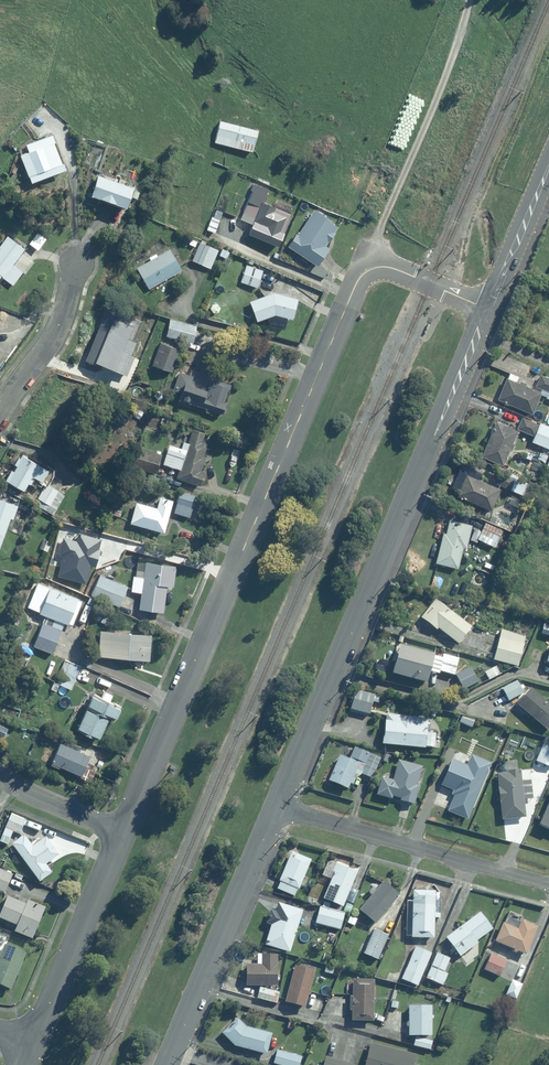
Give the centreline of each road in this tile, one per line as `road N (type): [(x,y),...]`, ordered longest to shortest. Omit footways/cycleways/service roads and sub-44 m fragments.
road 1 (residential): [(121,834),(353,288),(367,271),(389,267),(486,308)]
road 2 (unclassified): [(486,308),(280,807)]
road 3 (unclassified): [(280,807),(169,1064)]
road 4 (residential): [(280,807),(548,882)]
road 5 (residential): [(33,1044),(121,834)]
road 6 (residential): [(0,420),(64,313),(74,265)]
road 7 (unclassified): [(548,160),(486,308)]
road 8 (residential): [(121,834),(23,790),(0,770)]

